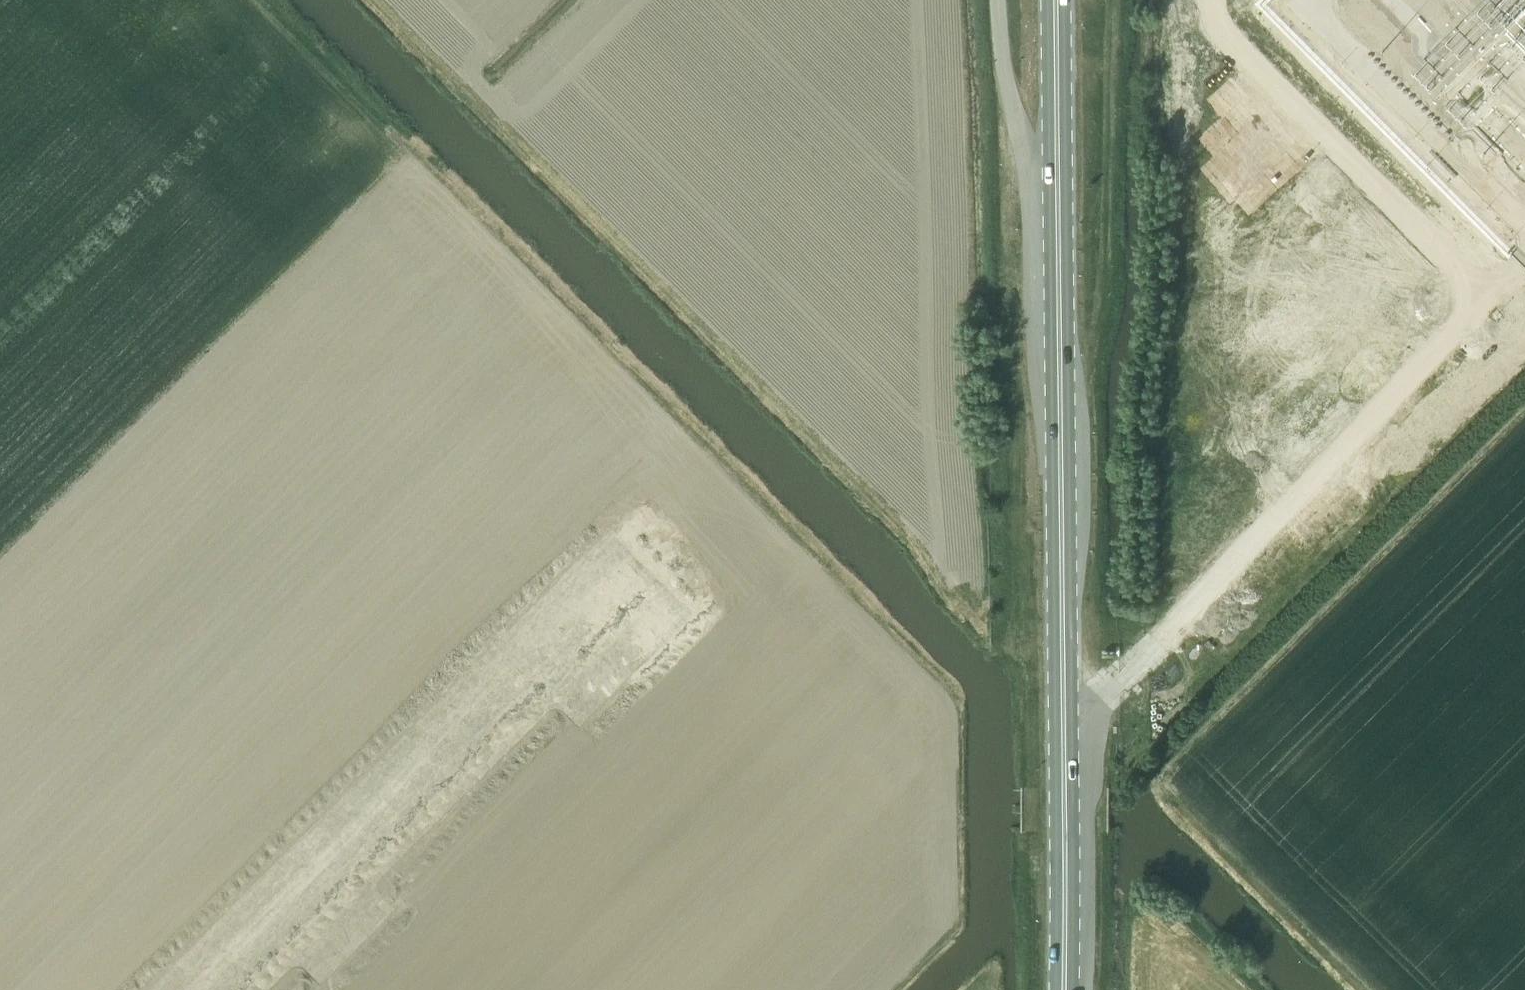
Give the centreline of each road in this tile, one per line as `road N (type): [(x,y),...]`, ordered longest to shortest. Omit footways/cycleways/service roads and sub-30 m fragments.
road 1 (primary): [(1064,989),(1055,0)]
road 2 (unclassified): [(208,989),(615,588)]

